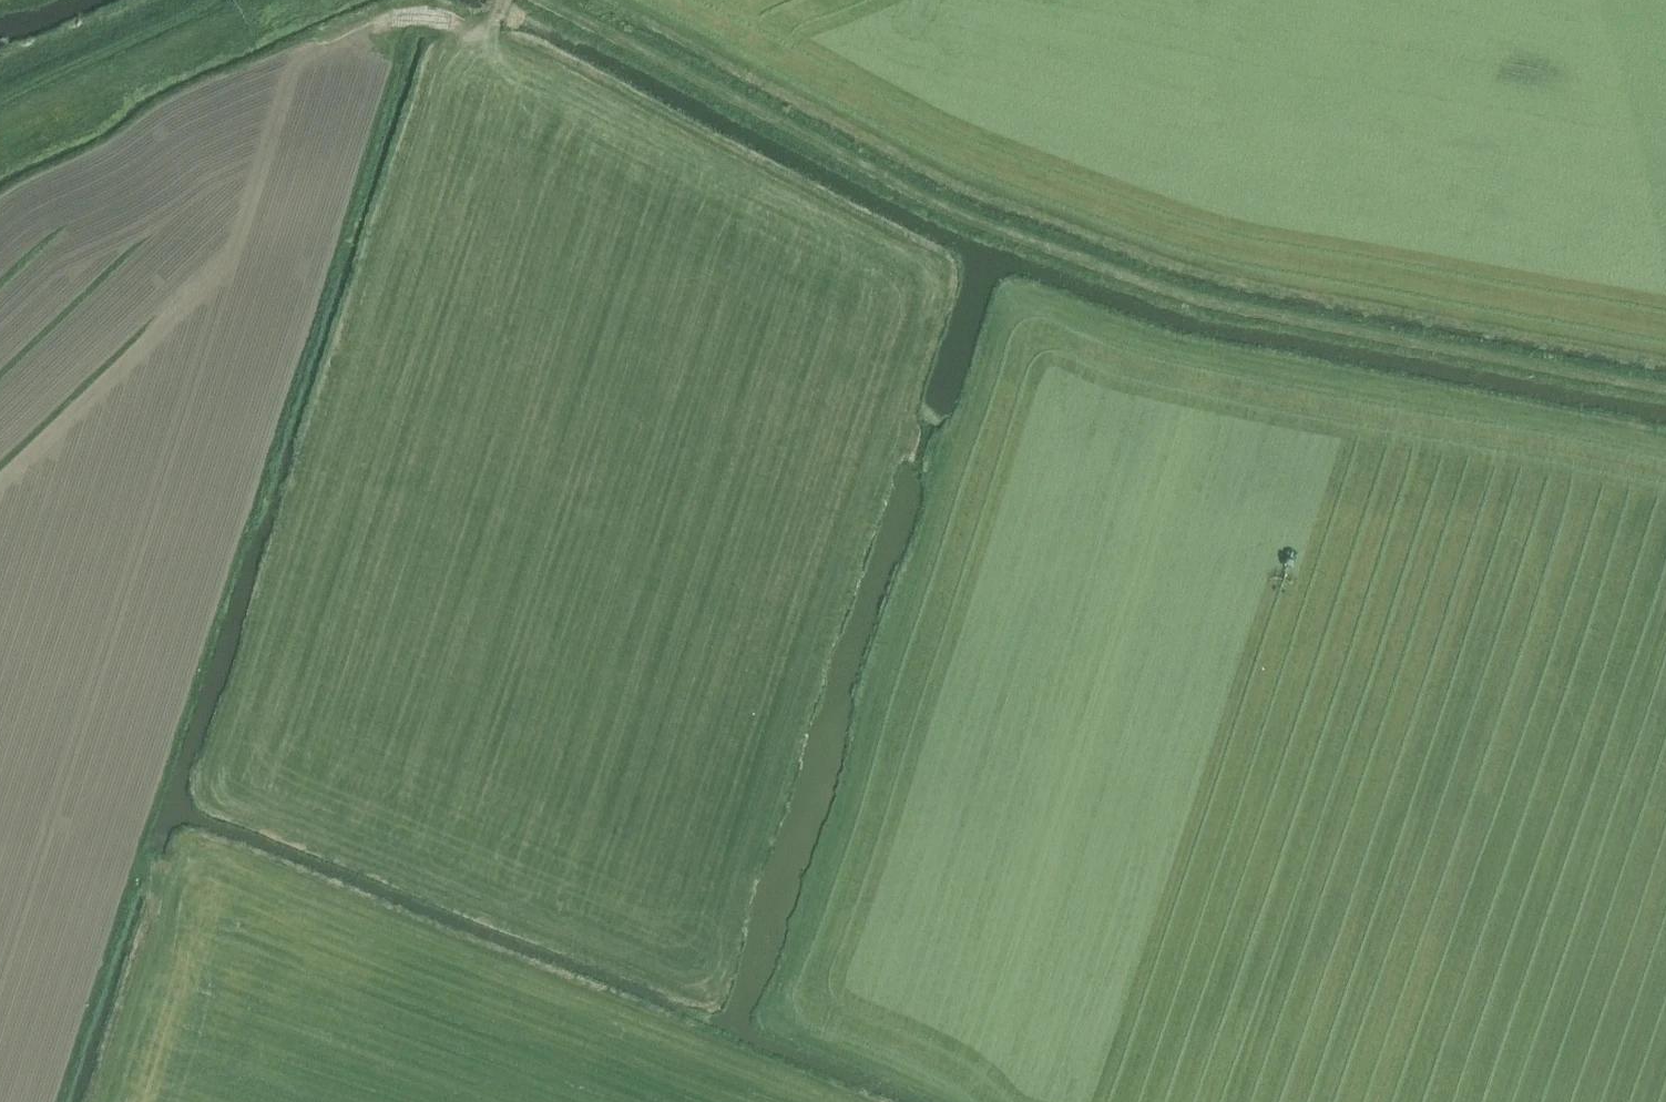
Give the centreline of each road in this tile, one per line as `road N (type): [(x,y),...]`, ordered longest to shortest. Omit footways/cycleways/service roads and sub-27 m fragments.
road 1 (track): [(546,0),(965,215),(1117,274),(1199,301),(1665,390)]
road 2 (track): [(217,0),(0,105)]

